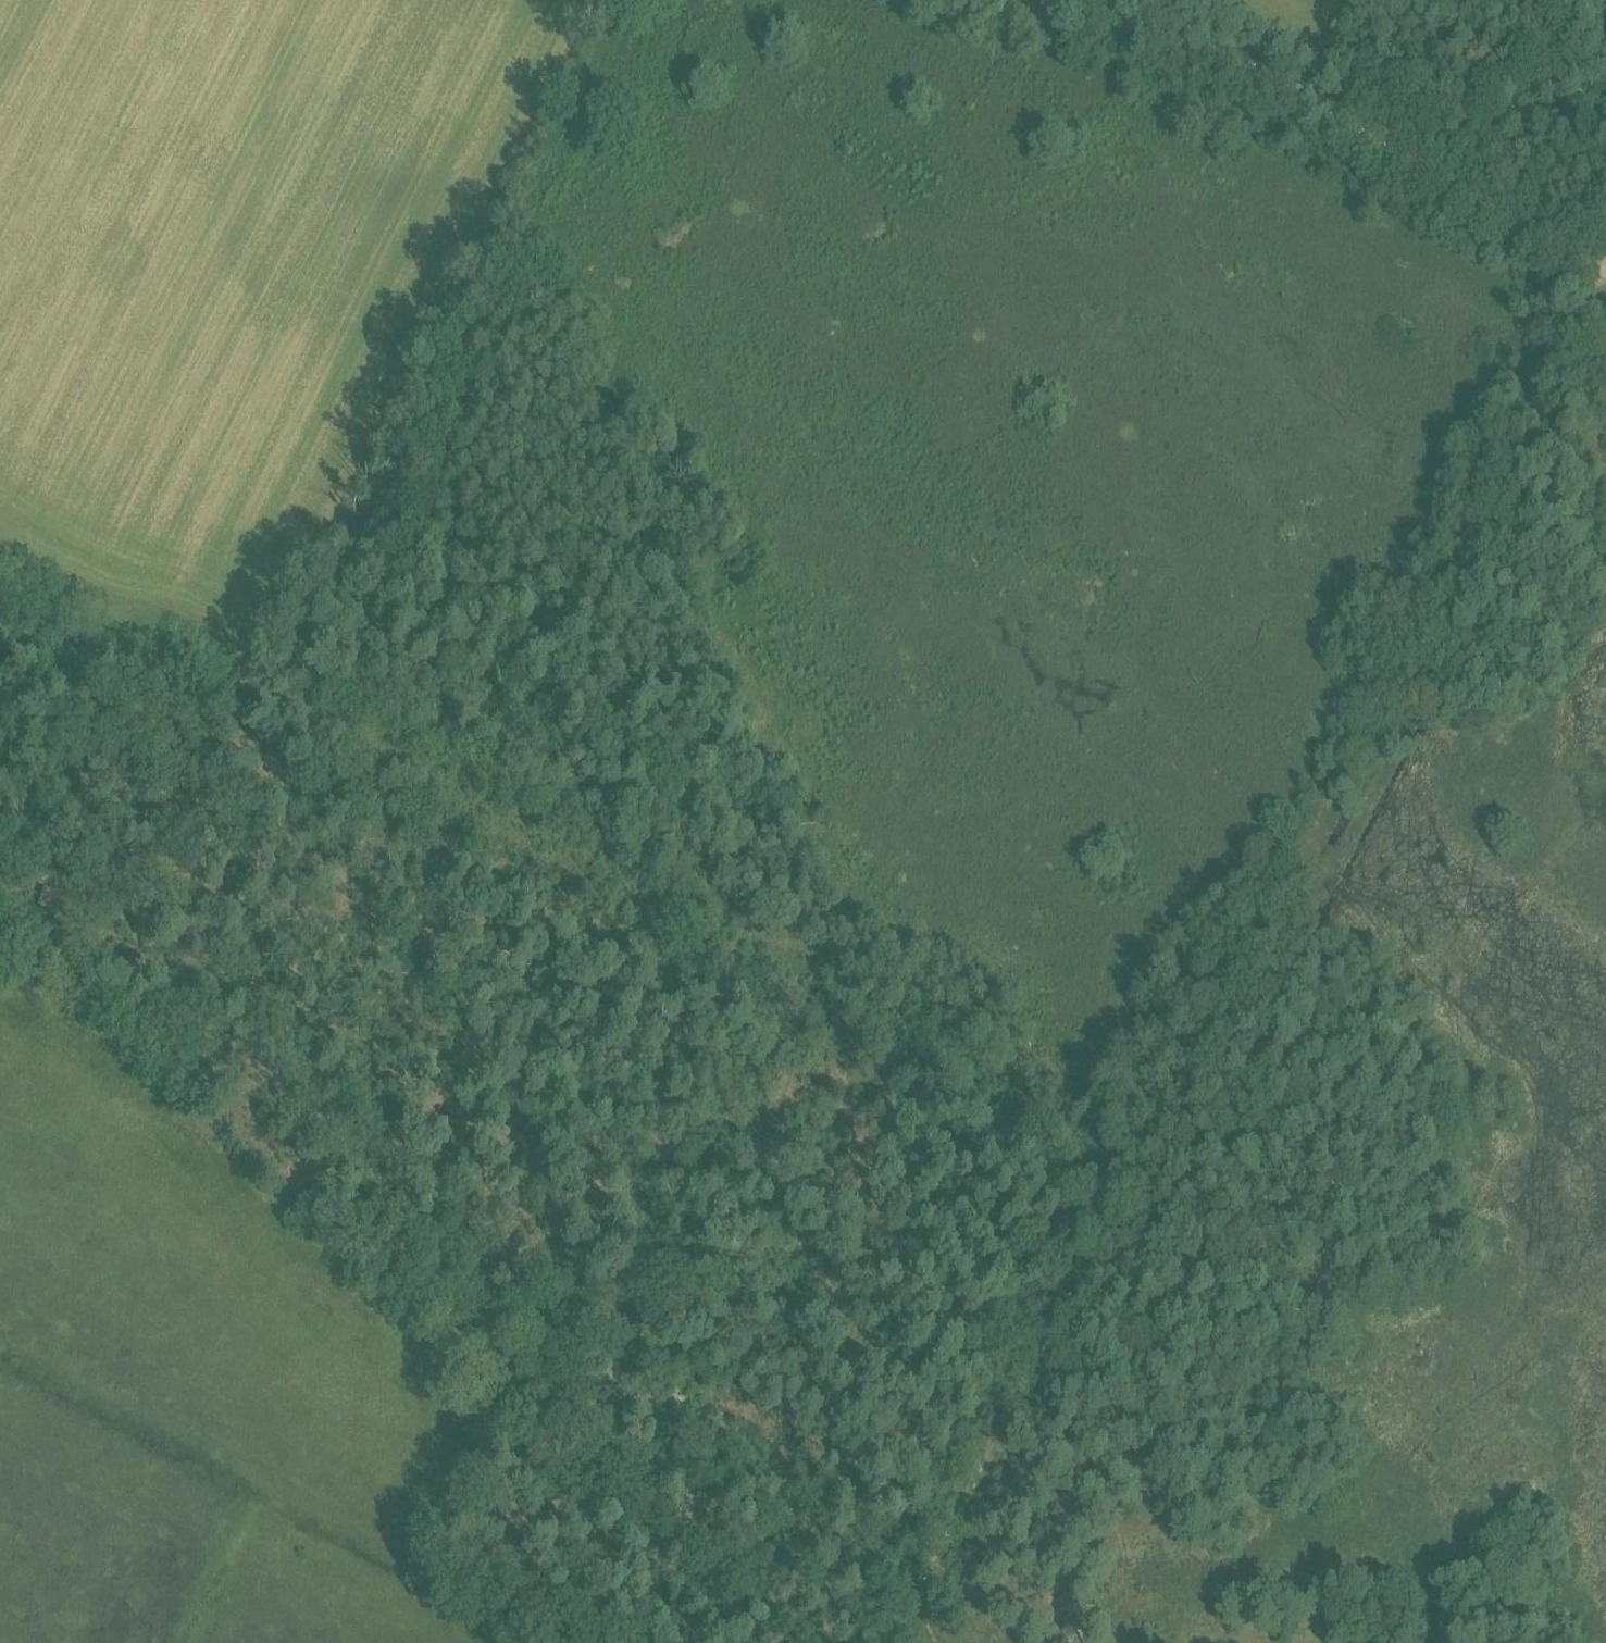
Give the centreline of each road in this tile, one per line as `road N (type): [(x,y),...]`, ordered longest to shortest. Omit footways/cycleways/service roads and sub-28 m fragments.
road 1 (track): [(1134,0),(1605,272)]

